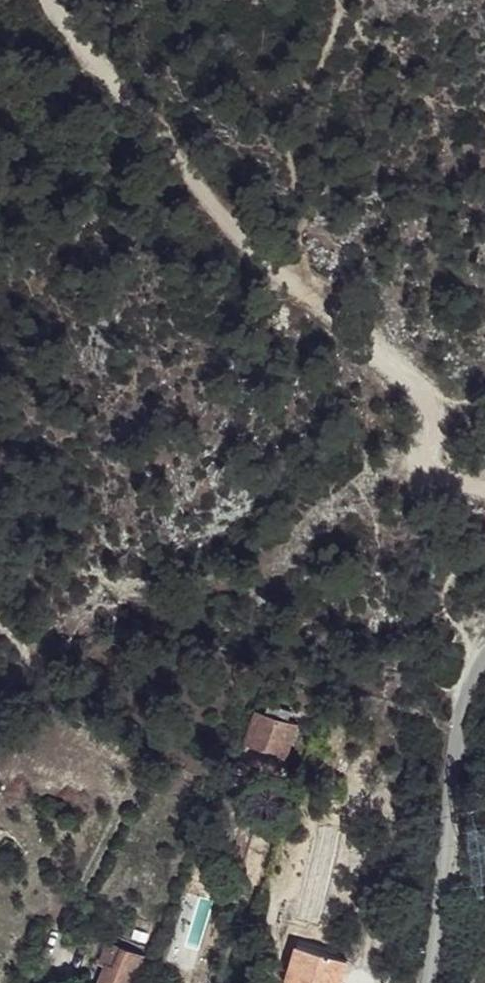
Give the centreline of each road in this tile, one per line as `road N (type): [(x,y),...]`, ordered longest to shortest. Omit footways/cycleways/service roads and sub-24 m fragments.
road 1 (track): [(43,0),(169,153),(328,315),(422,377)]
road 2 (residential): [(425,982),(441,797),(469,658),(484,631)]
road 3 (track): [(422,377),(436,416),(433,459),(484,487)]

